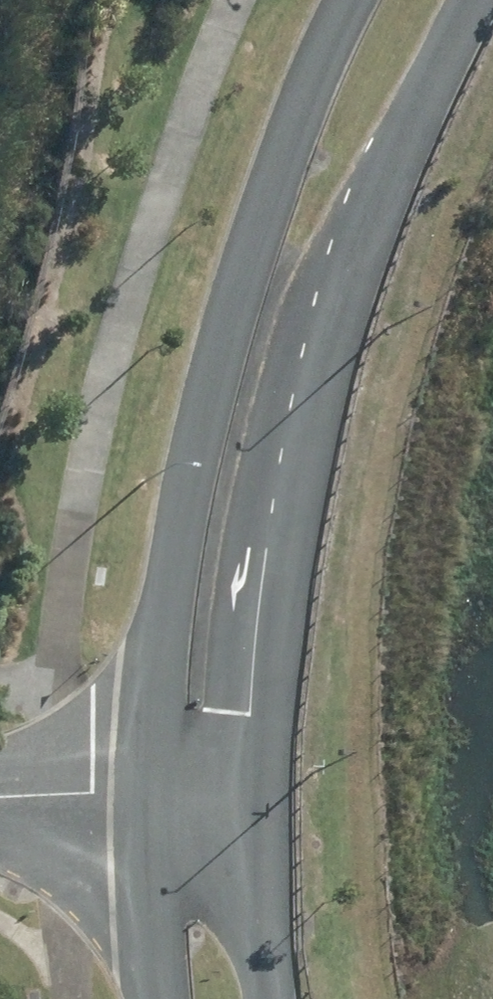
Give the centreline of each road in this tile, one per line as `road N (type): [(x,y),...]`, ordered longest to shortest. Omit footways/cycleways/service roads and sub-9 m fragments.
road 1 (secondary): [(473,0),(419,94),(313,363),(257,788)]
road 2 (secondary): [(147,790),(190,470),(255,246),(324,58),(357,0)]
road 3 (secondary): [(257,788),(253,870),(273,998)]
road 4 (secondary): [(162,998),(147,790)]
road 5 (tertiary): [(0,794),(147,790)]

